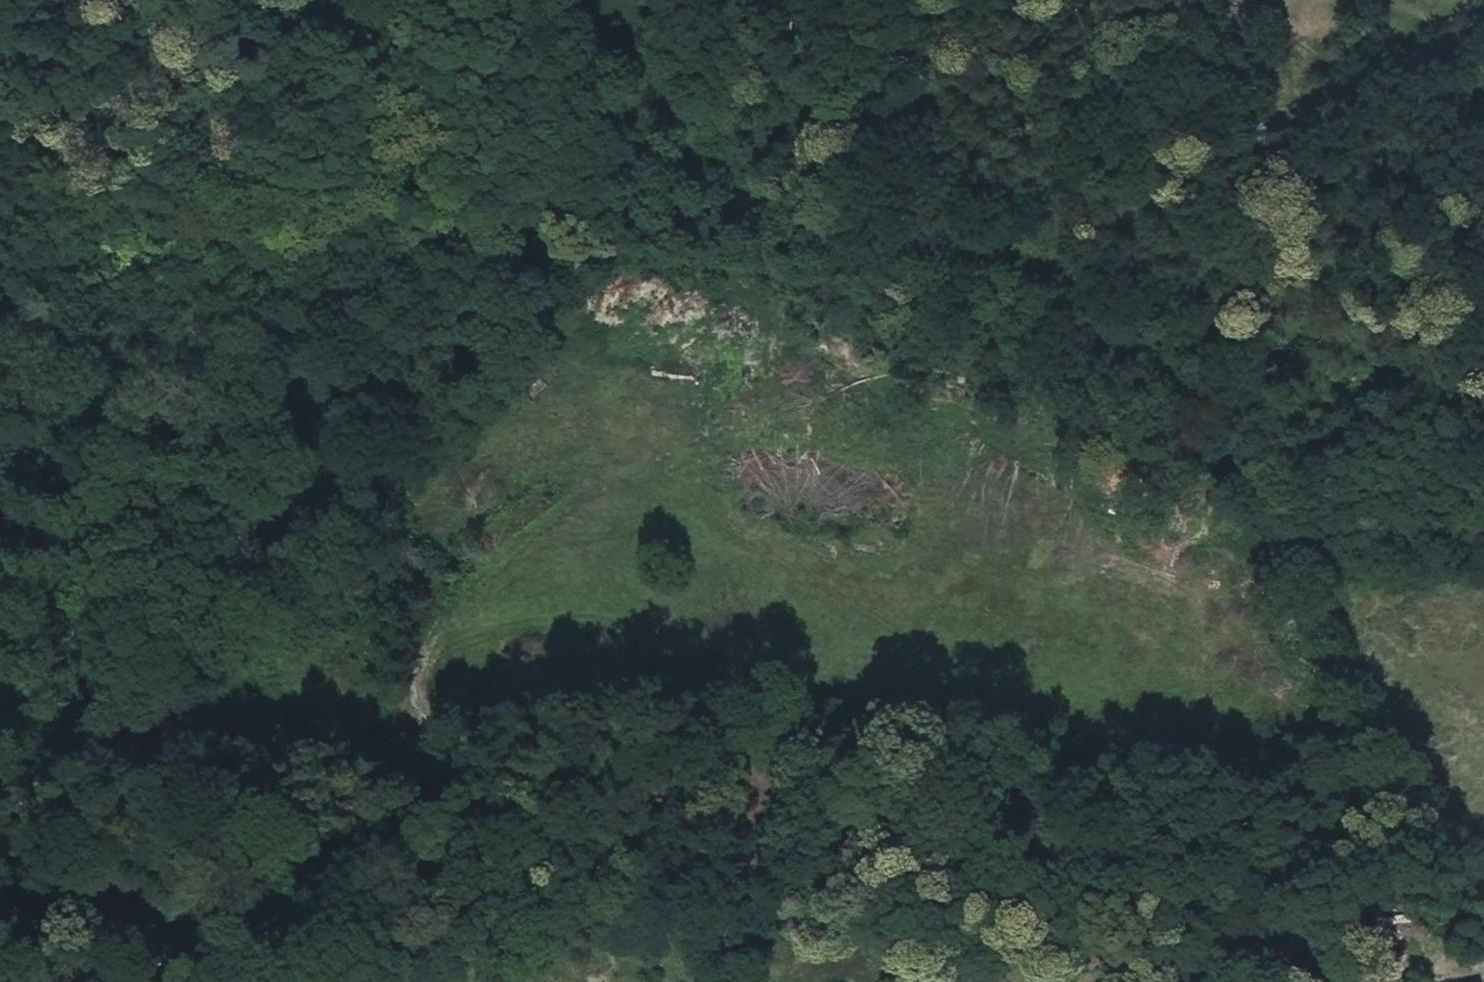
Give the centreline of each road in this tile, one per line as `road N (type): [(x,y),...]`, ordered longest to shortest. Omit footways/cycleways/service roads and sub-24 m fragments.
road 1 (track): [(1483,932),(1362,720),(1300,519)]

